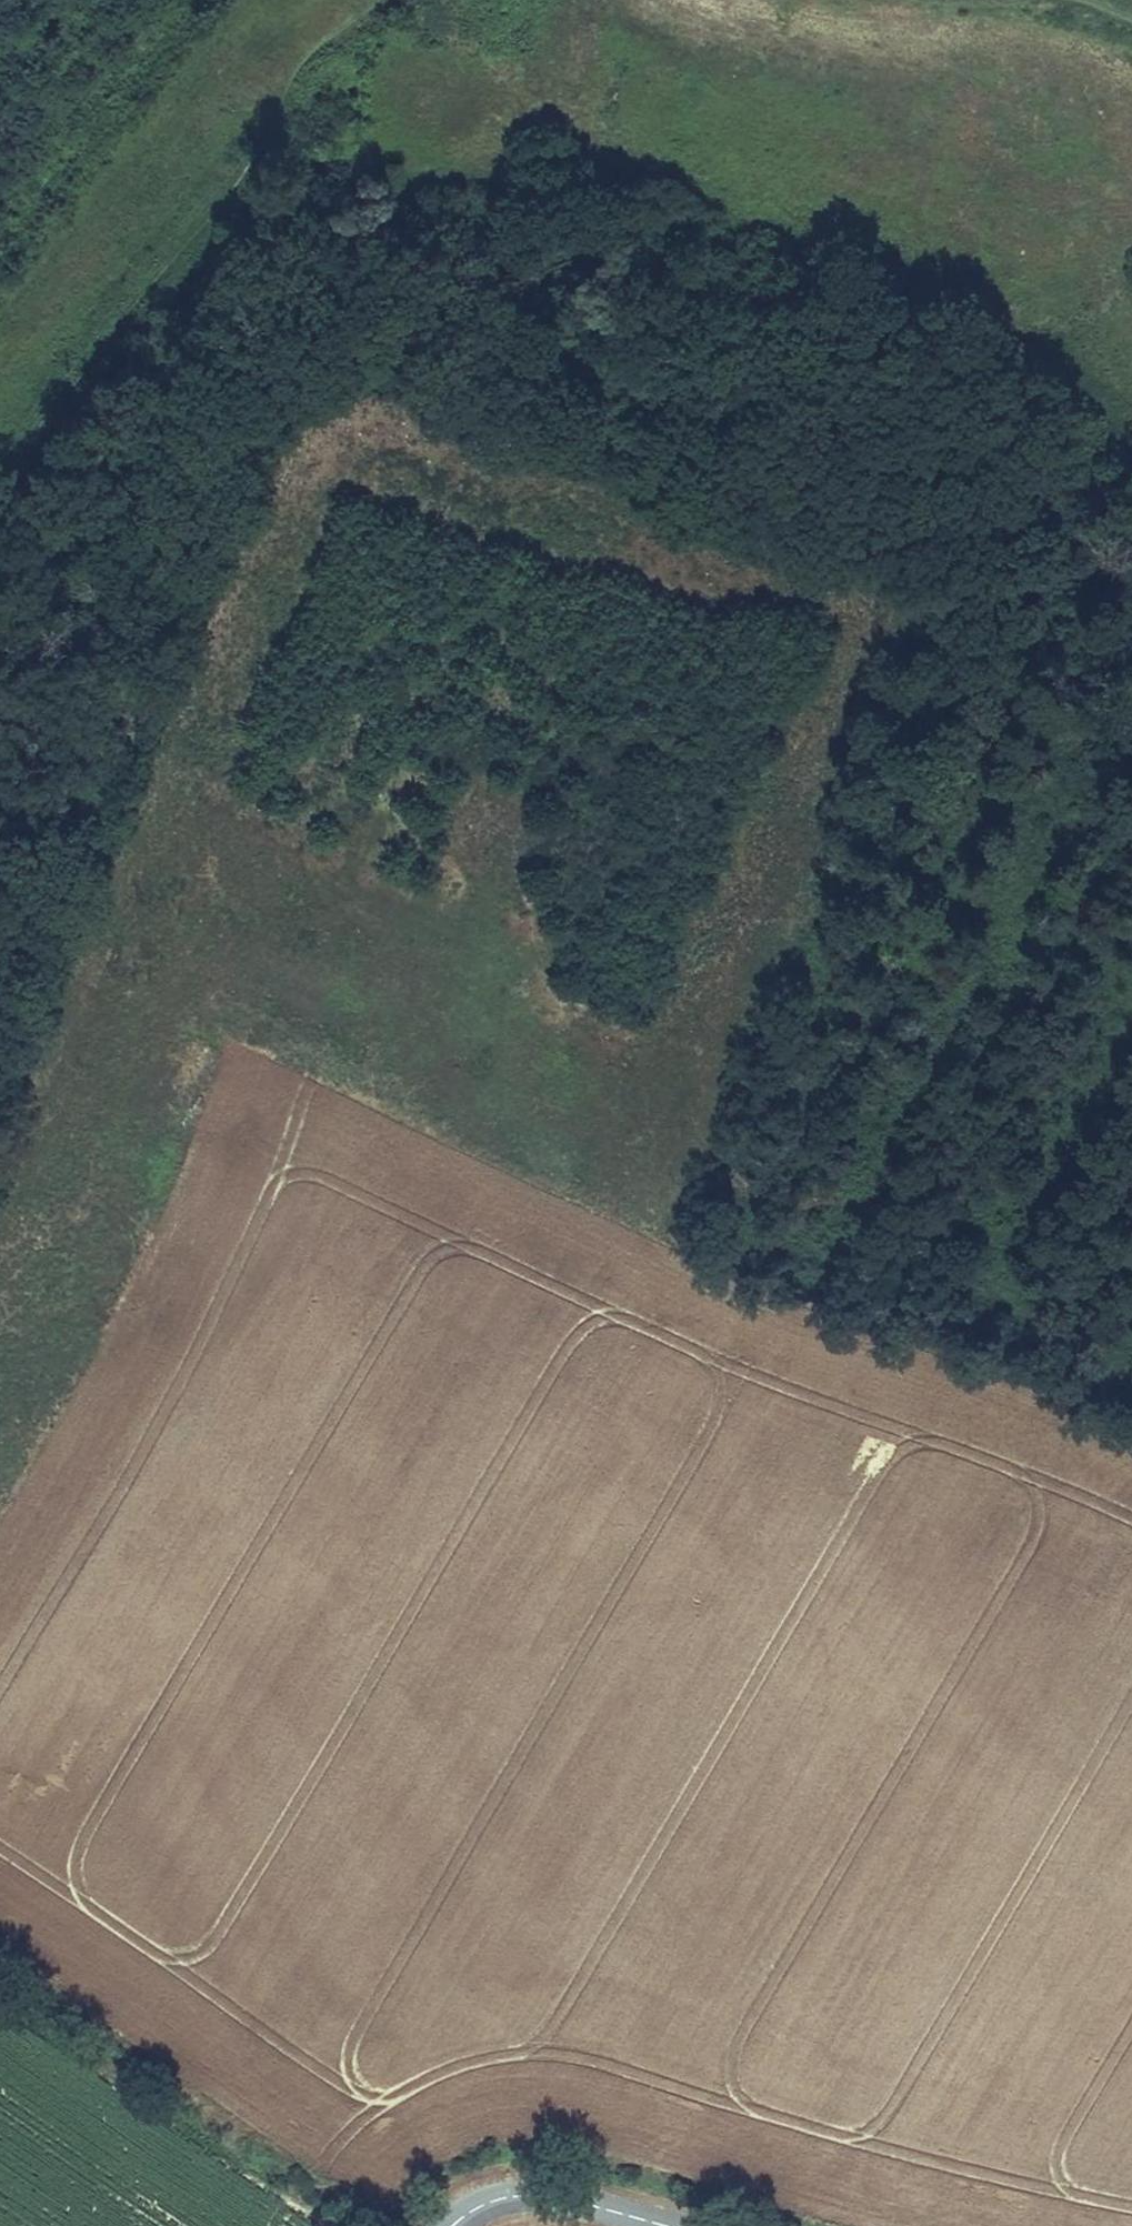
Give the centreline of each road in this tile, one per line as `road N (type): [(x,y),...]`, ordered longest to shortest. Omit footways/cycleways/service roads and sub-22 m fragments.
road 1 (tertiary): [(451,2225),(499,2200),(536,2198),(657,2225)]

